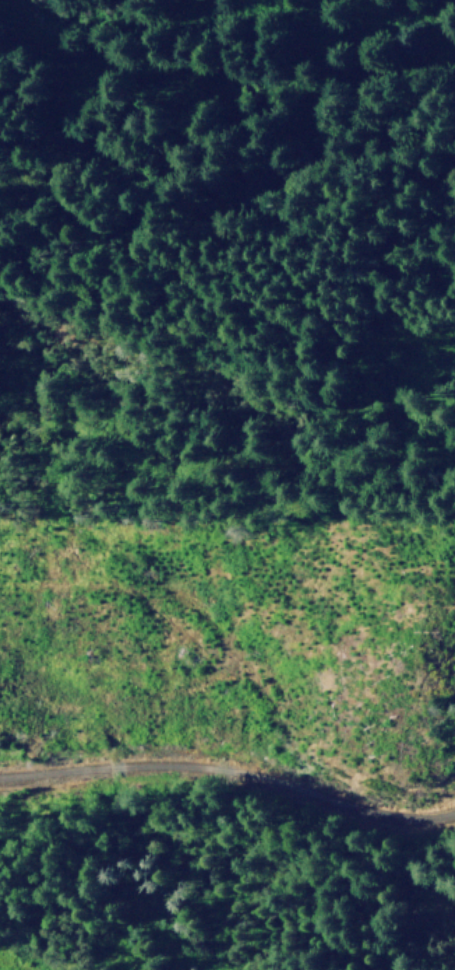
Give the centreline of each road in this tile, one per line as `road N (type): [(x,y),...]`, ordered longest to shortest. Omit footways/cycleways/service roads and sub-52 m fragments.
road 1 (residential): [(454,812),(389,820),(255,778),(170,765),(0,776)]

